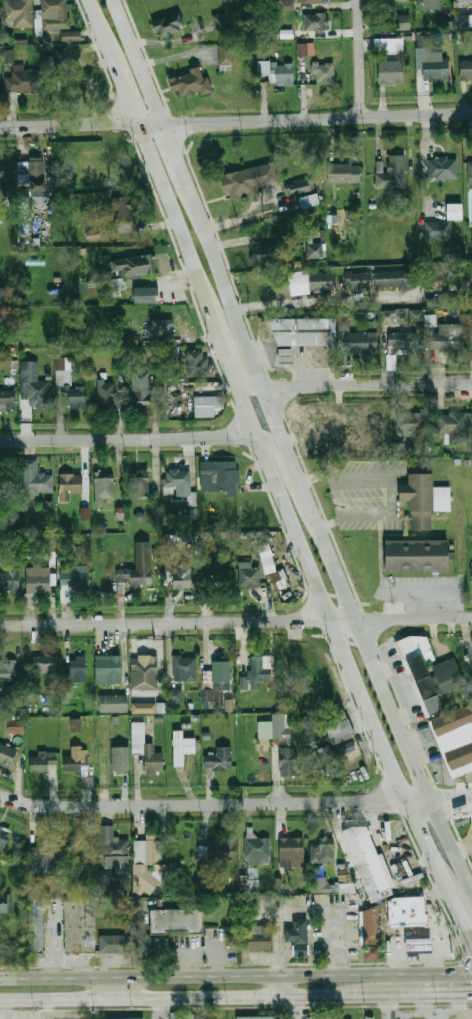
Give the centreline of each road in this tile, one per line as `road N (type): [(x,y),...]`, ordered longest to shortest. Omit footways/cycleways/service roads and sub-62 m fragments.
road 1 (residential): [(0,796),(52,806),(471,800)]
road 2 (residential): [(0,129),(471,114)]
road 3 (residential): [(0,626),(471,618)]
road 4 (secondary): [(471,970),(0,976)]
road 5 (secondary): [(0,998),(397,994)]
road 6 (tertiary): [(330,621),(438,877)]
road 7 (tertiary): [(471,892),(389,698)]
road 8 (residential): [(0,438),(204,438)]
road 9 (tertiary): [(254,435),(330,621)]
road 10 (tertiary): [(262,389),(205,223)]
road 11 (tertiary): [(138,124),(195,284)]
road 12 (residential): [(328,390),(471,388)]
road 13 (tertiary): [(164,124),(113,0)]
road 14 (tertiary): [(207,317),(254,435)]
road 15 (tertiary): [(360,621),(312,511)]

